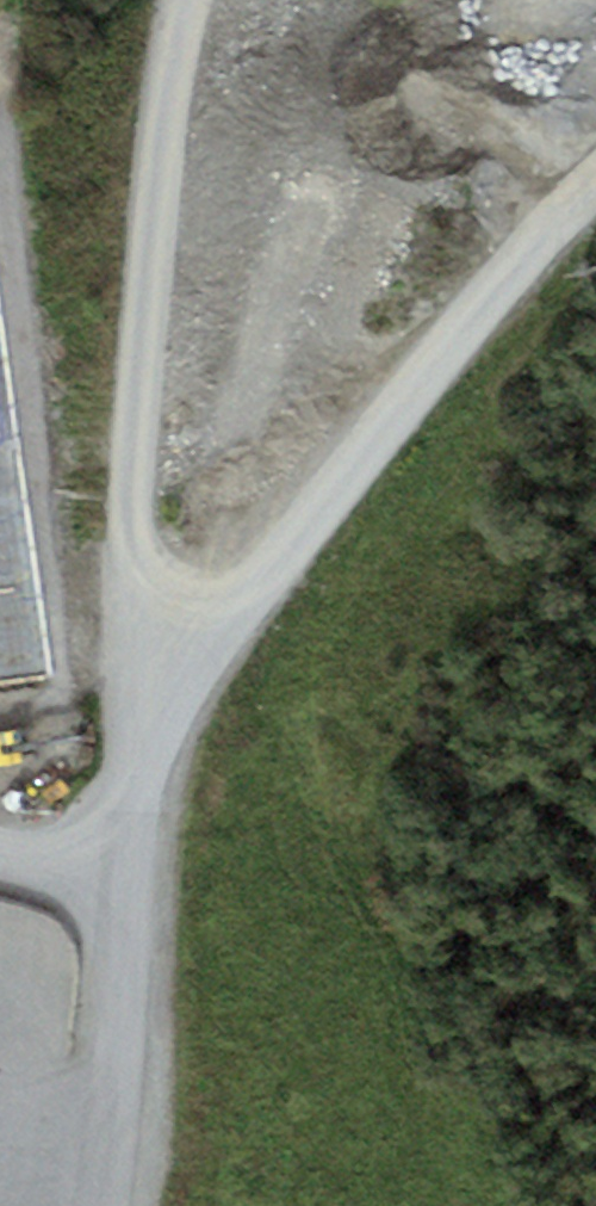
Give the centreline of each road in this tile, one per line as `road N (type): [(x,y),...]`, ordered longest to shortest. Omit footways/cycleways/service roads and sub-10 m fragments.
road 1 (unclassified): [(199,0),(133,340),(132,724),(118,1082),(105,1205)]
road 2 (track): [(132,724),(454,338),(595,191)]

